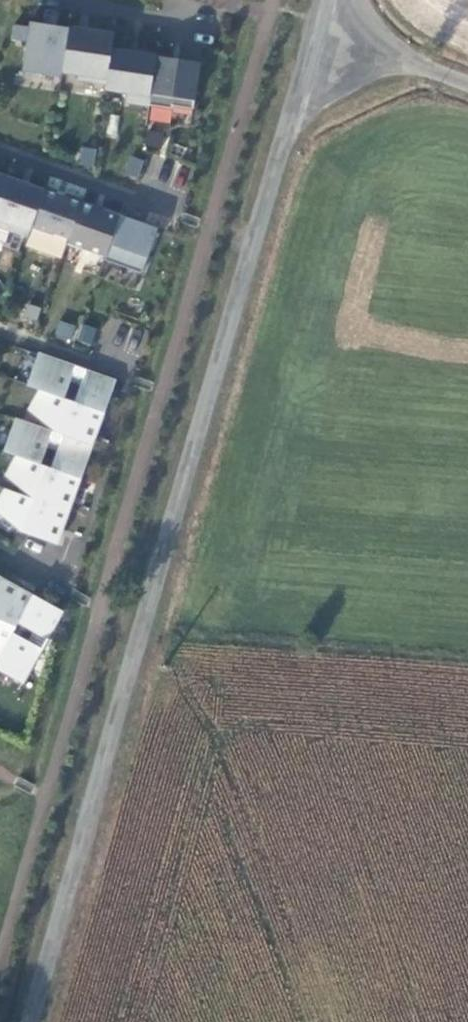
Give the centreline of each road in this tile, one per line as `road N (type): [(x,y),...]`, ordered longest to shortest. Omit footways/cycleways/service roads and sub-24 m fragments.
road 1 (unclassified): [(320,24),(31,1021)]
road 2 (residential): [(0,153),(182,219)]
road 3 (unclassified): [(320,24),(467,84)]
road 4 (residential): [(133,382),(0,335)]

